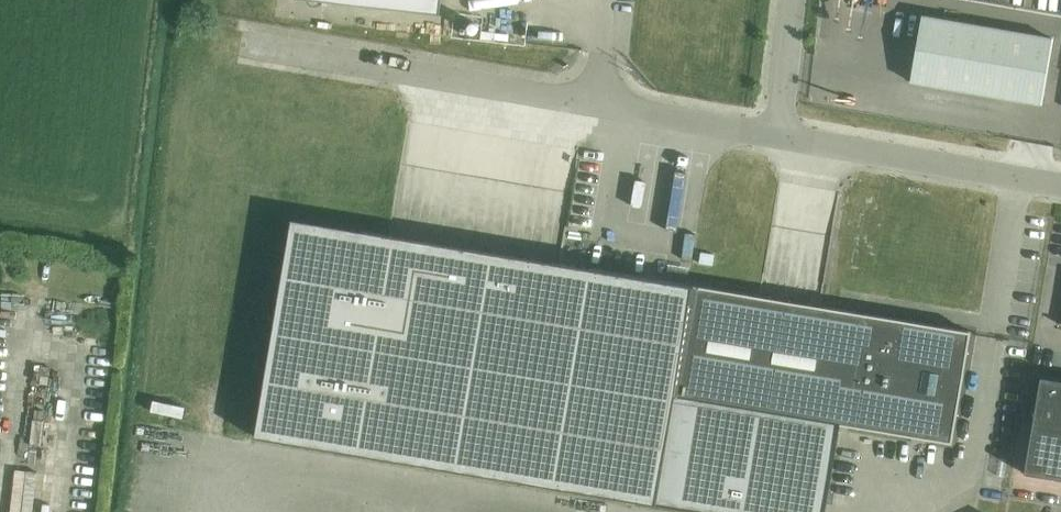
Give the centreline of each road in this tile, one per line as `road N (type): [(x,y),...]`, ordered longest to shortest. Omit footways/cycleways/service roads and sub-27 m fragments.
road 1 (unclassified): [(777,137),(249,45)]
road 2 (track): [(0,207),(91,216),(120,202),(144,0)]
road 3 (unclassified): [(1060,185),(777,137)]
road 4 (unclassified): [(777,137),(793,0)]

